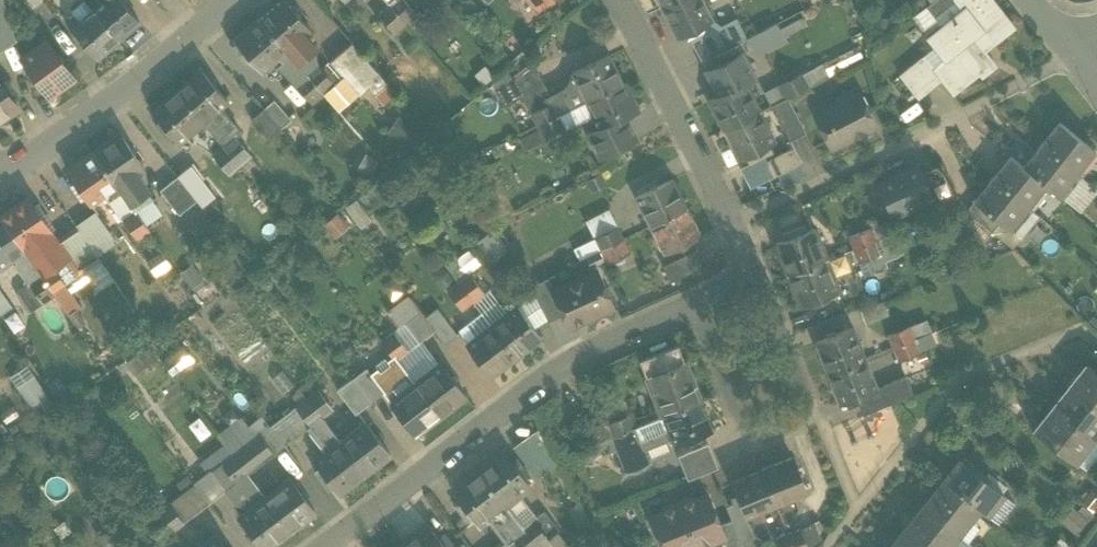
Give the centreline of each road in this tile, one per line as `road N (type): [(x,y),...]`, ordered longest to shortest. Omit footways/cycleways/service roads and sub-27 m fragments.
road 1 (residential): [(324,546),(565,361),(693,304)]
road 2 (residential): [(693,304),(740,419),(760,433),(791,424),(806,404),(803,387),(754,276)]
road 3 (residential): [(754,276),(618,0)]
road 4 (residential): [(232,0),(124,94),(0,178)]

